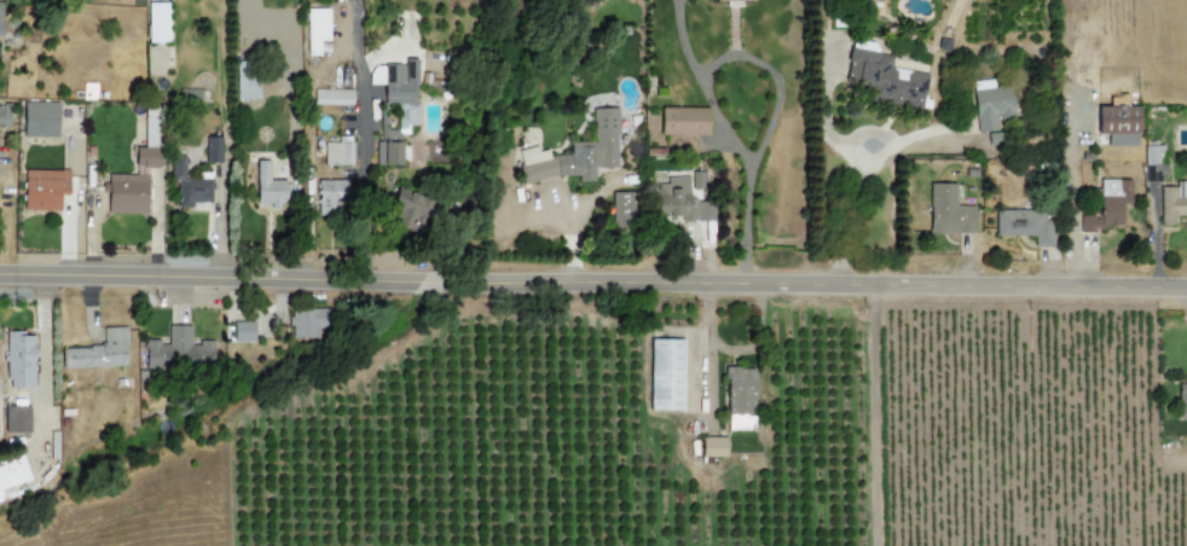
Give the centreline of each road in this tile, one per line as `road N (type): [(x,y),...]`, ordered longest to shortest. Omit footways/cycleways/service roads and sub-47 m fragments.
road 1 (residential): [(444,281),(1186,291)]
road 2 (residential): [(418,279),(0,275)]

